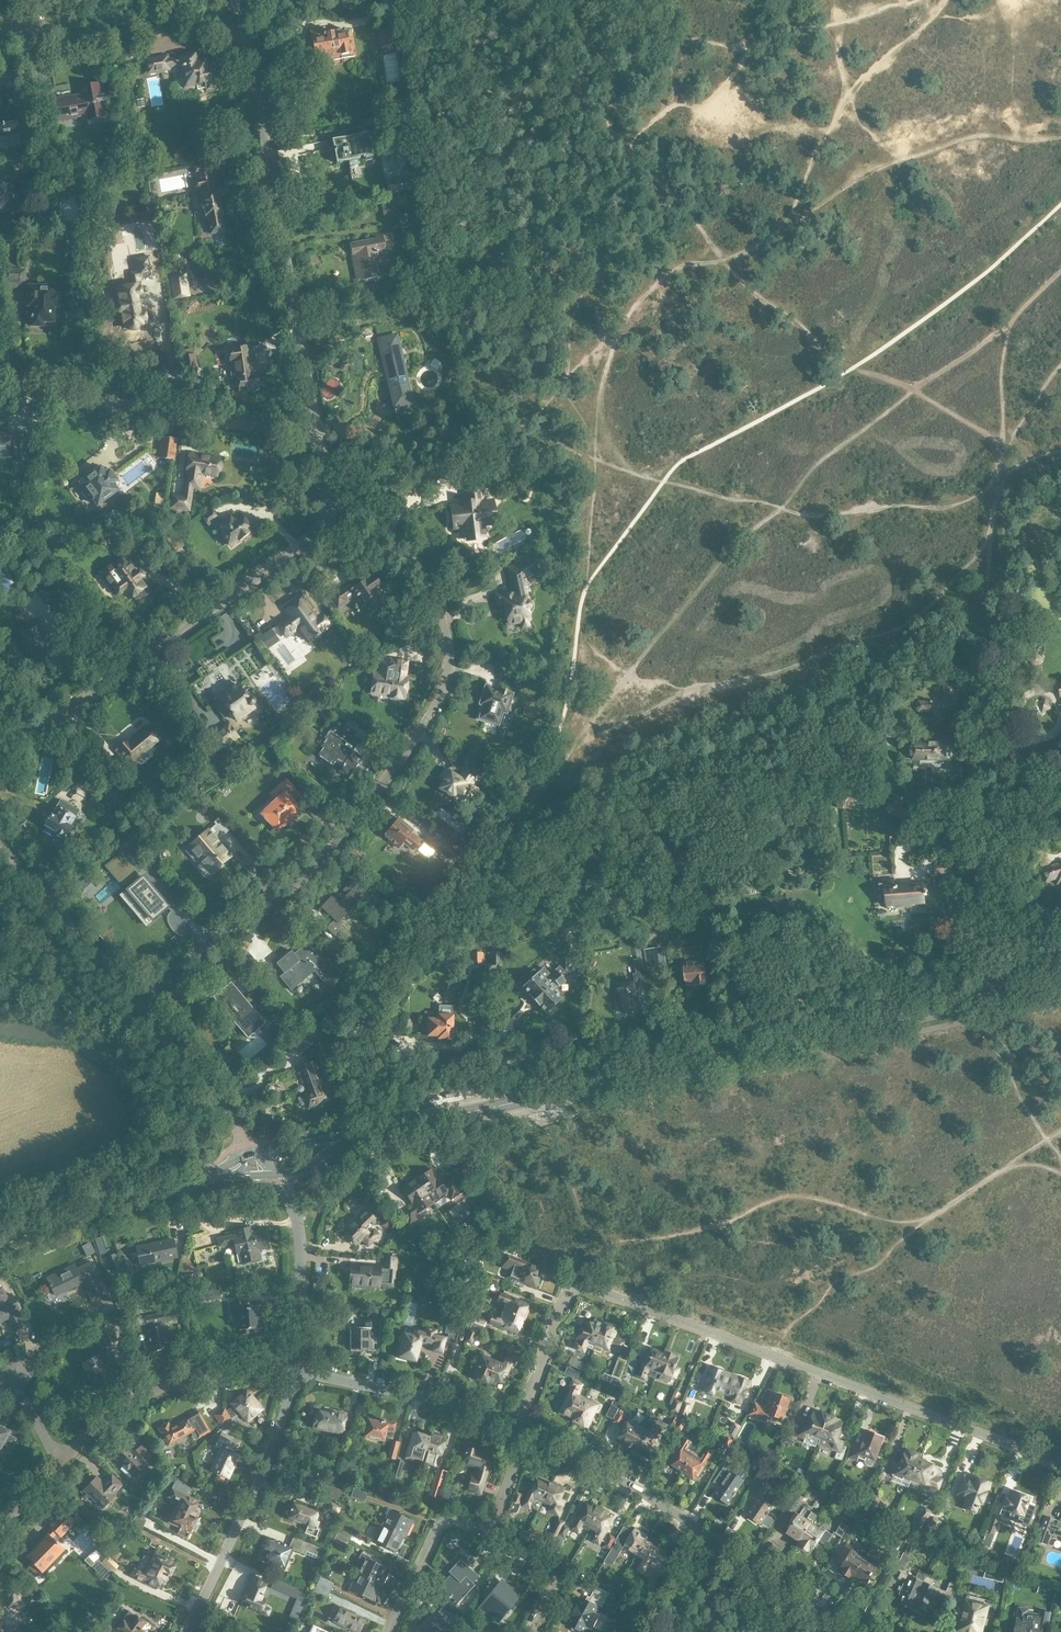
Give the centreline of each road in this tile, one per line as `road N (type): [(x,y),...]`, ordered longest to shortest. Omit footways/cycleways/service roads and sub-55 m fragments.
road 1 (residential): [(137,1013),(371,806),(442,692),(448,639),(436,595),(407,549),(365,524),(333,532)]
road 2 (residential): [(1060,1465),(578,1282),(521,1433)]
road 3 (secondary): [(356,1135),(981,1002)]
road 4 (residential): [(317,433),(238,0)]
road 5 (residential): [(0,722),(29,728),(51,720),(333,532)]
road 6 (residential): [(851,1631),(640,1490),(521,1433)]
road 7 (unclassified): [(981,1002),(980,624)]
road 8 (residential): [(0,383),(317,433)]
road 9 (residential): [(194,1629),(237,1542),(291,1369)]
road 10 (residential): [(521,1433),(467,1410),(291,1369)]
road 11 (residential): [(88,1456),(178,1392),(291,1369)]
road 12 (track): [(248,1143),(168,1124),(45,1065)]
road 13 (tertiary): [(137,1013),(0,851)]
road 14 (residential): [(291,1369),(301,1240),(276,1173)]
road 15 (secondary): [(0,1247),(68,1216),(189,1184)]
road 16 (tertiary): [(0,37),(193,0)]
road 17 (tertiary): [(255,1150),(137,1013)]
road 18 (residential): [(488,1535),(449,1518),(437,1528),(392,1631)]
road 19 (residential): [(526,1631),(556,1566),(488,1535)]
road 20 (residential): [(0,1543),(88,1456)]
road 21 (residential): [(88,1456),(50,1449),(12,1376)]

